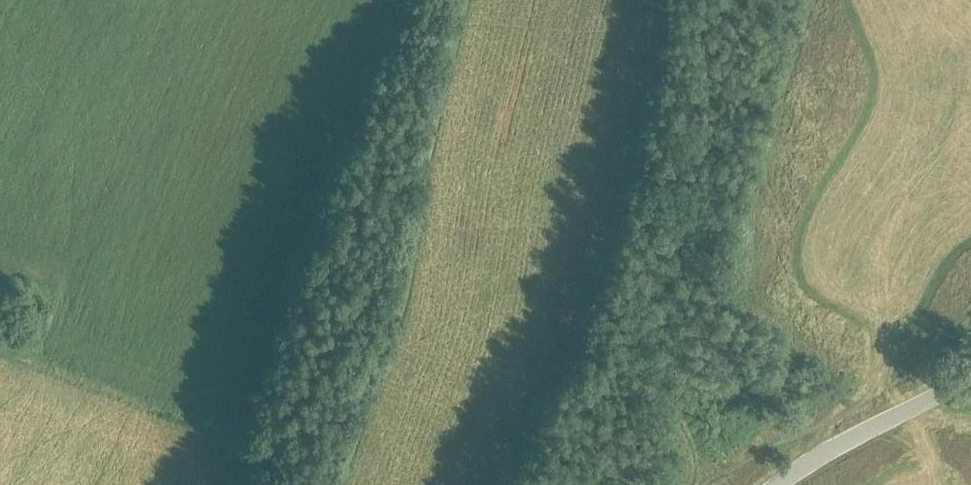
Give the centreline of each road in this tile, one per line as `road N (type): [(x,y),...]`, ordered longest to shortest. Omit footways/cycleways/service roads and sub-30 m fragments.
road 1 (tertiary): [(783,484),(970,378)]

